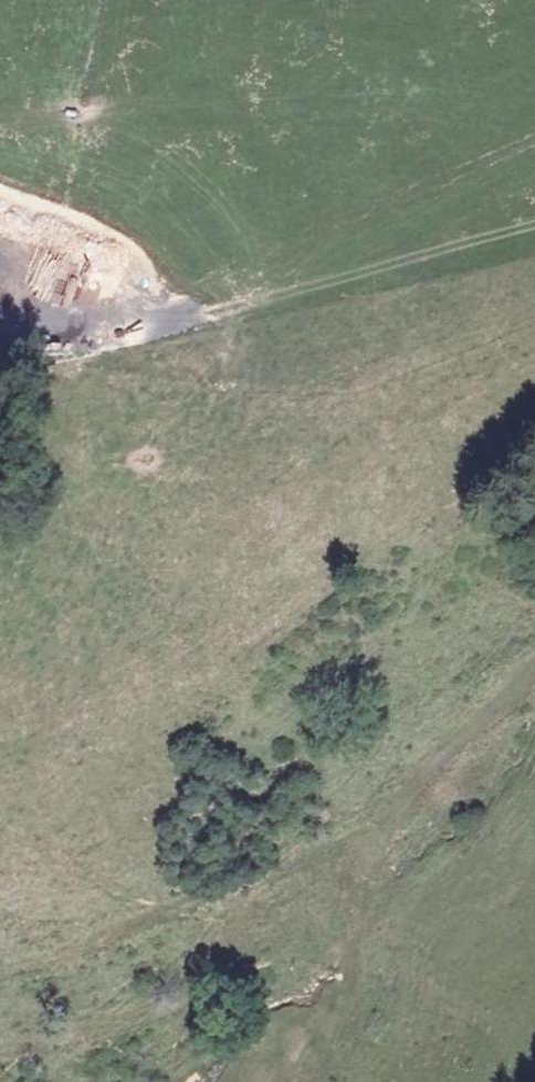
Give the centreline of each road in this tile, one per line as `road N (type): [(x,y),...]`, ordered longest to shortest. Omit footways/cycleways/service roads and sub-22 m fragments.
road 1 (track): [(0,971),(345,844),(534,680)]

